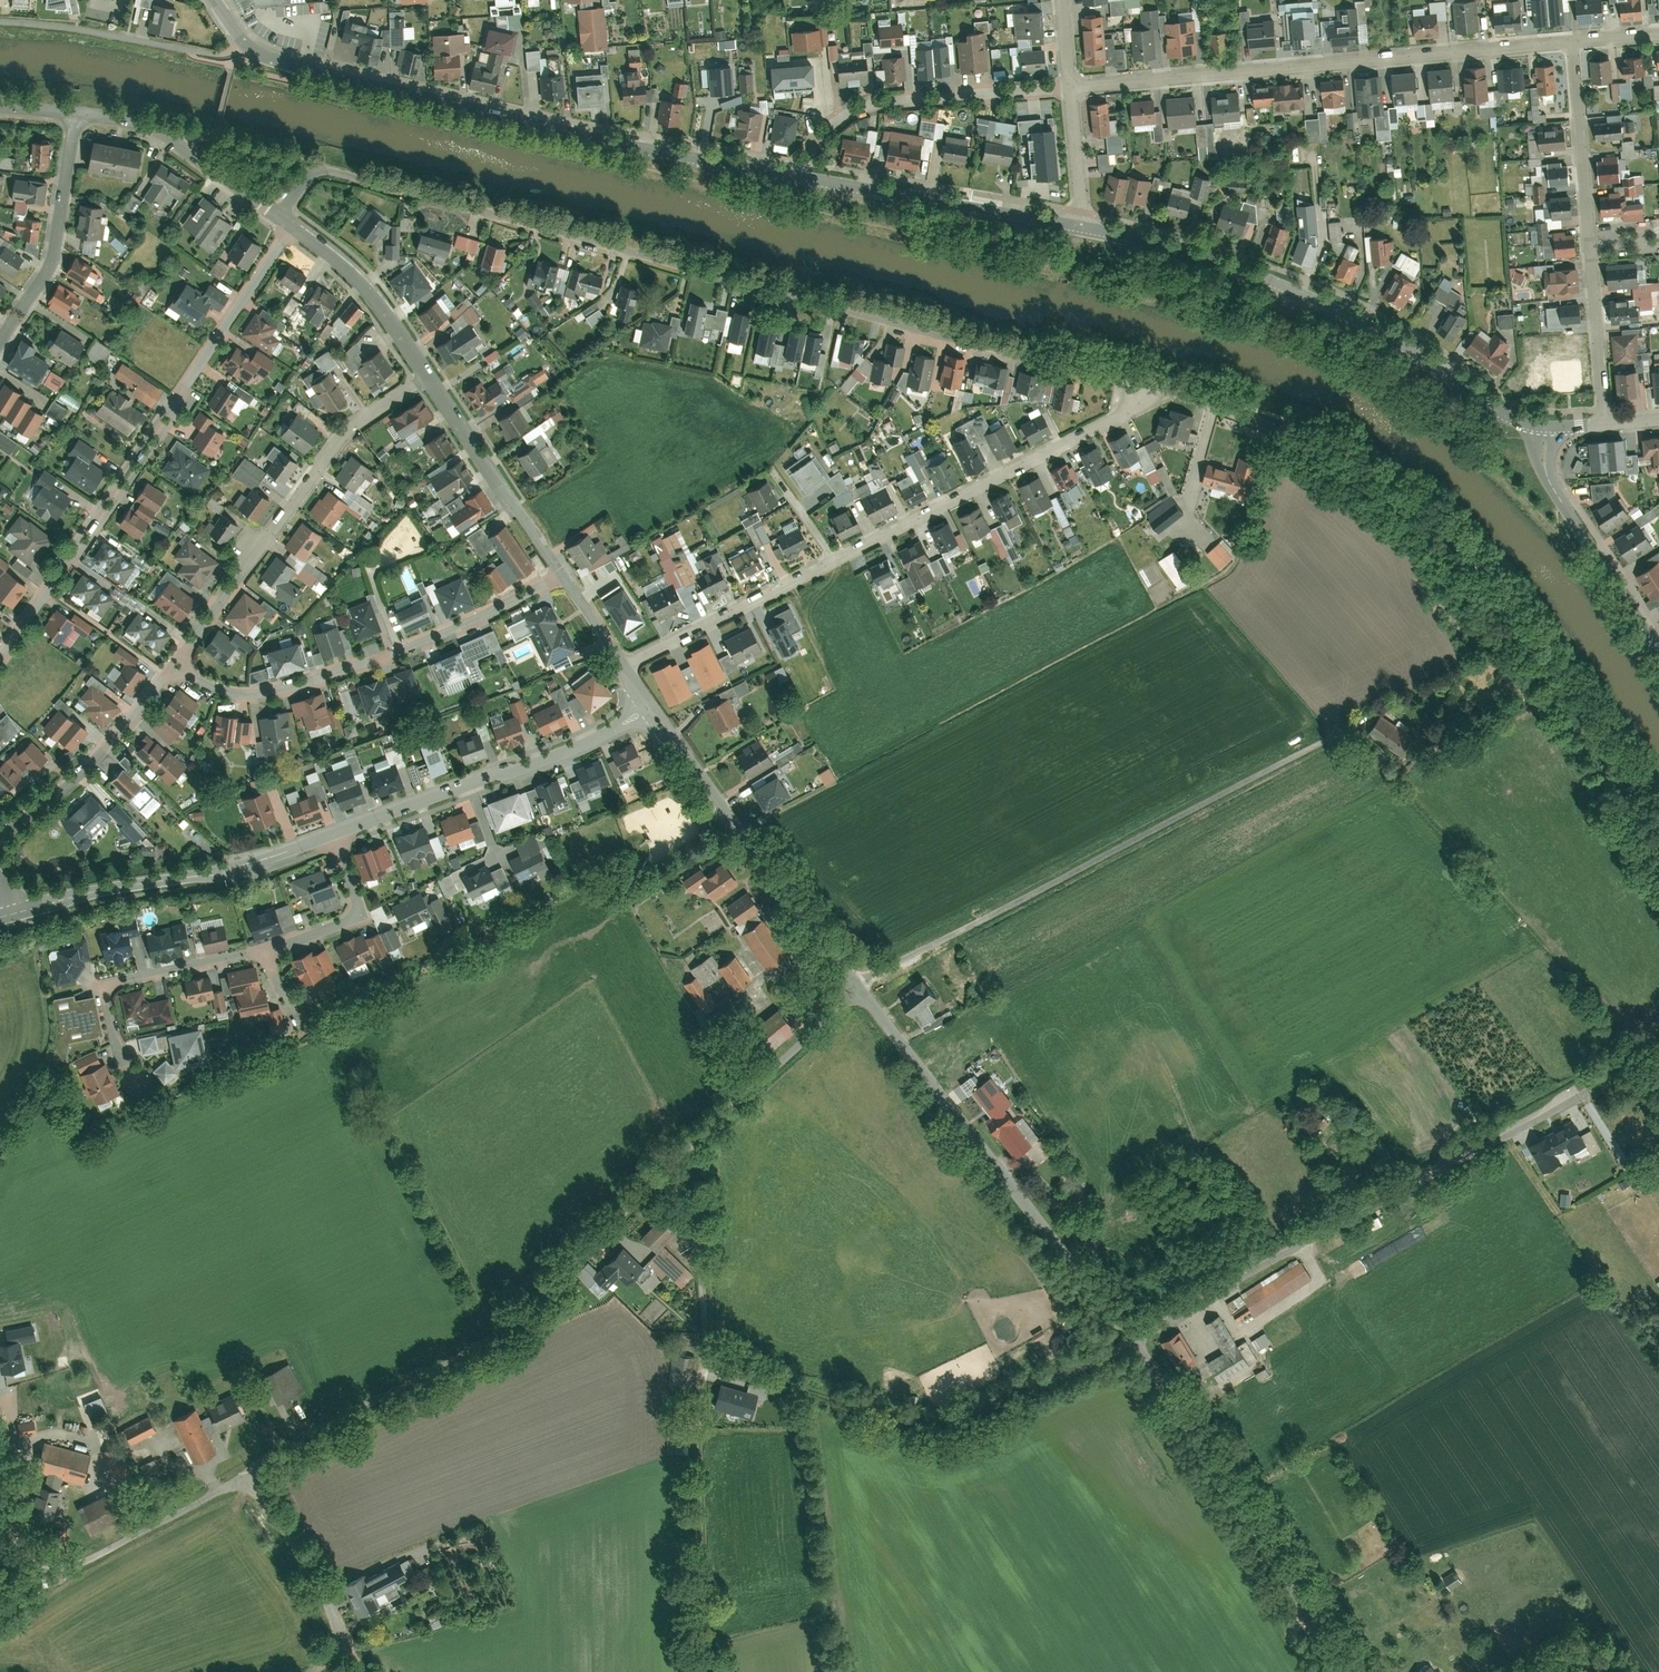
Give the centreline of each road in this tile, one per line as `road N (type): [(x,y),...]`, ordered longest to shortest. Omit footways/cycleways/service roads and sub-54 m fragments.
road 1 (residential): [(279,216),(313,161),(1143,383)]
road 2 (tertiary): [(1083,227),(590,136),(269,59),(245,45),(214,0)]
road 3 (unclassified): [(242,1475),(476,1348),(859,984)]
road 4 (unclassified): [(1129,1339),(1617,1076)]
road 5 (track): [(702,1671),(705,1305),(689,1148)]
road 6 (tertiary): [(1547,432),(1377,327),(1286,286),(1083,227)]
road 7 (residential): [(1573,43),(1069,89)]
road 8 (track): [(703,1342),(915,1419),(957,1423),(1129,1339)]
road 9 (unclassified): [(859,984),(1129,1339)]
road 10 (residential): [(175,663),(226,691),(282,690),(399,652),(563,575)]
road 11 (unclassified): [(1129,1339),(1350,1671)]
road 12 (residential): [(833,561),(1119,418),(1138,402),(1143,383)]
road 13 (residential): [(334,833),(514,772),(619,728),(647,707)]
road 14 (residential): [(16,910),(109,885),(231,870),(334,833)]
road 15 (residential): [(428,378),(346,432),(240,575)]
road 16 (residential): [(262,951),(104,984),(116,1047),(138,1080)]
road 17 (residential): [(1069,89),(869,104),(818,142)]
road 18 (tertiary): [(1658,648),(1558,493),(1543,454),(1547,432)]
road 19 (residential): [(175,663),(77,777),(0,835)]
road 20 (residential): [(76,114),(55,254),(0,343)]
road 21 (residential): [(428,378),(563,575)]
road 22 (residential): [(626,667),(833,561)]
road 23 (residential): [(76,114),(157,129),(279,216)]
road 24 (unclassified): [(242,1475),(316,1576),(357,1665)]
road 25 (residential): [(292,224),(171,410)]
road 26 (residential): [(292,224),(364,288),(428,378)]
road 27 (unclassified): [(64,1570),(242,1475)]
road 28 (residential): [(1573,43),(1589,235)]
road 29 (residential): [(334,833),(361,915),(262,951)]
road 30 (residential): [(647,707),(763,859)]
road 31 (residential): [(1589,235),(1605,422)]
road 32 (residential): [(171,410),(79,549)]
road 33 (residential): [(79,549),(171,410)]
road 34 (unclassified): [(763,859),(859,984)]
road 35 (residential): [(1069,89),(1083,227)]
road 36 (residential): [(79,549),(0,655)]

